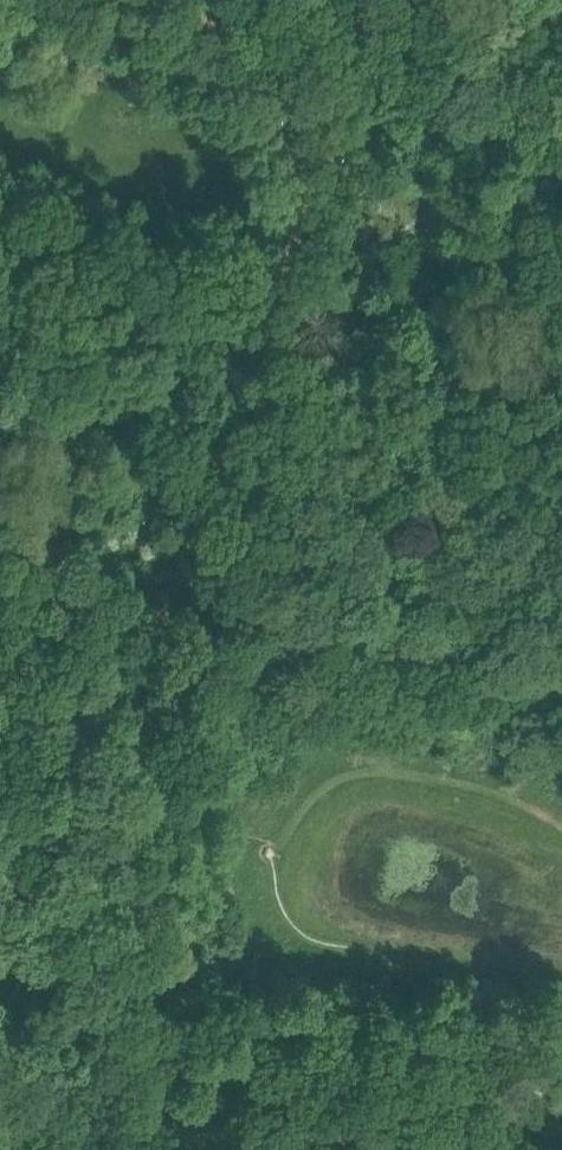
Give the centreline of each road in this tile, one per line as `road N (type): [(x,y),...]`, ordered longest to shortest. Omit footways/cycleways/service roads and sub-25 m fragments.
road 1 (track): [(0,556),(58,558),(172,581),(263,544),(412,505),(530,493),(561,498)]
road 2 (track): [(223,0),(561,82)]
road 3 (track): [(60,1149),(61,1132),(208,1149)]

